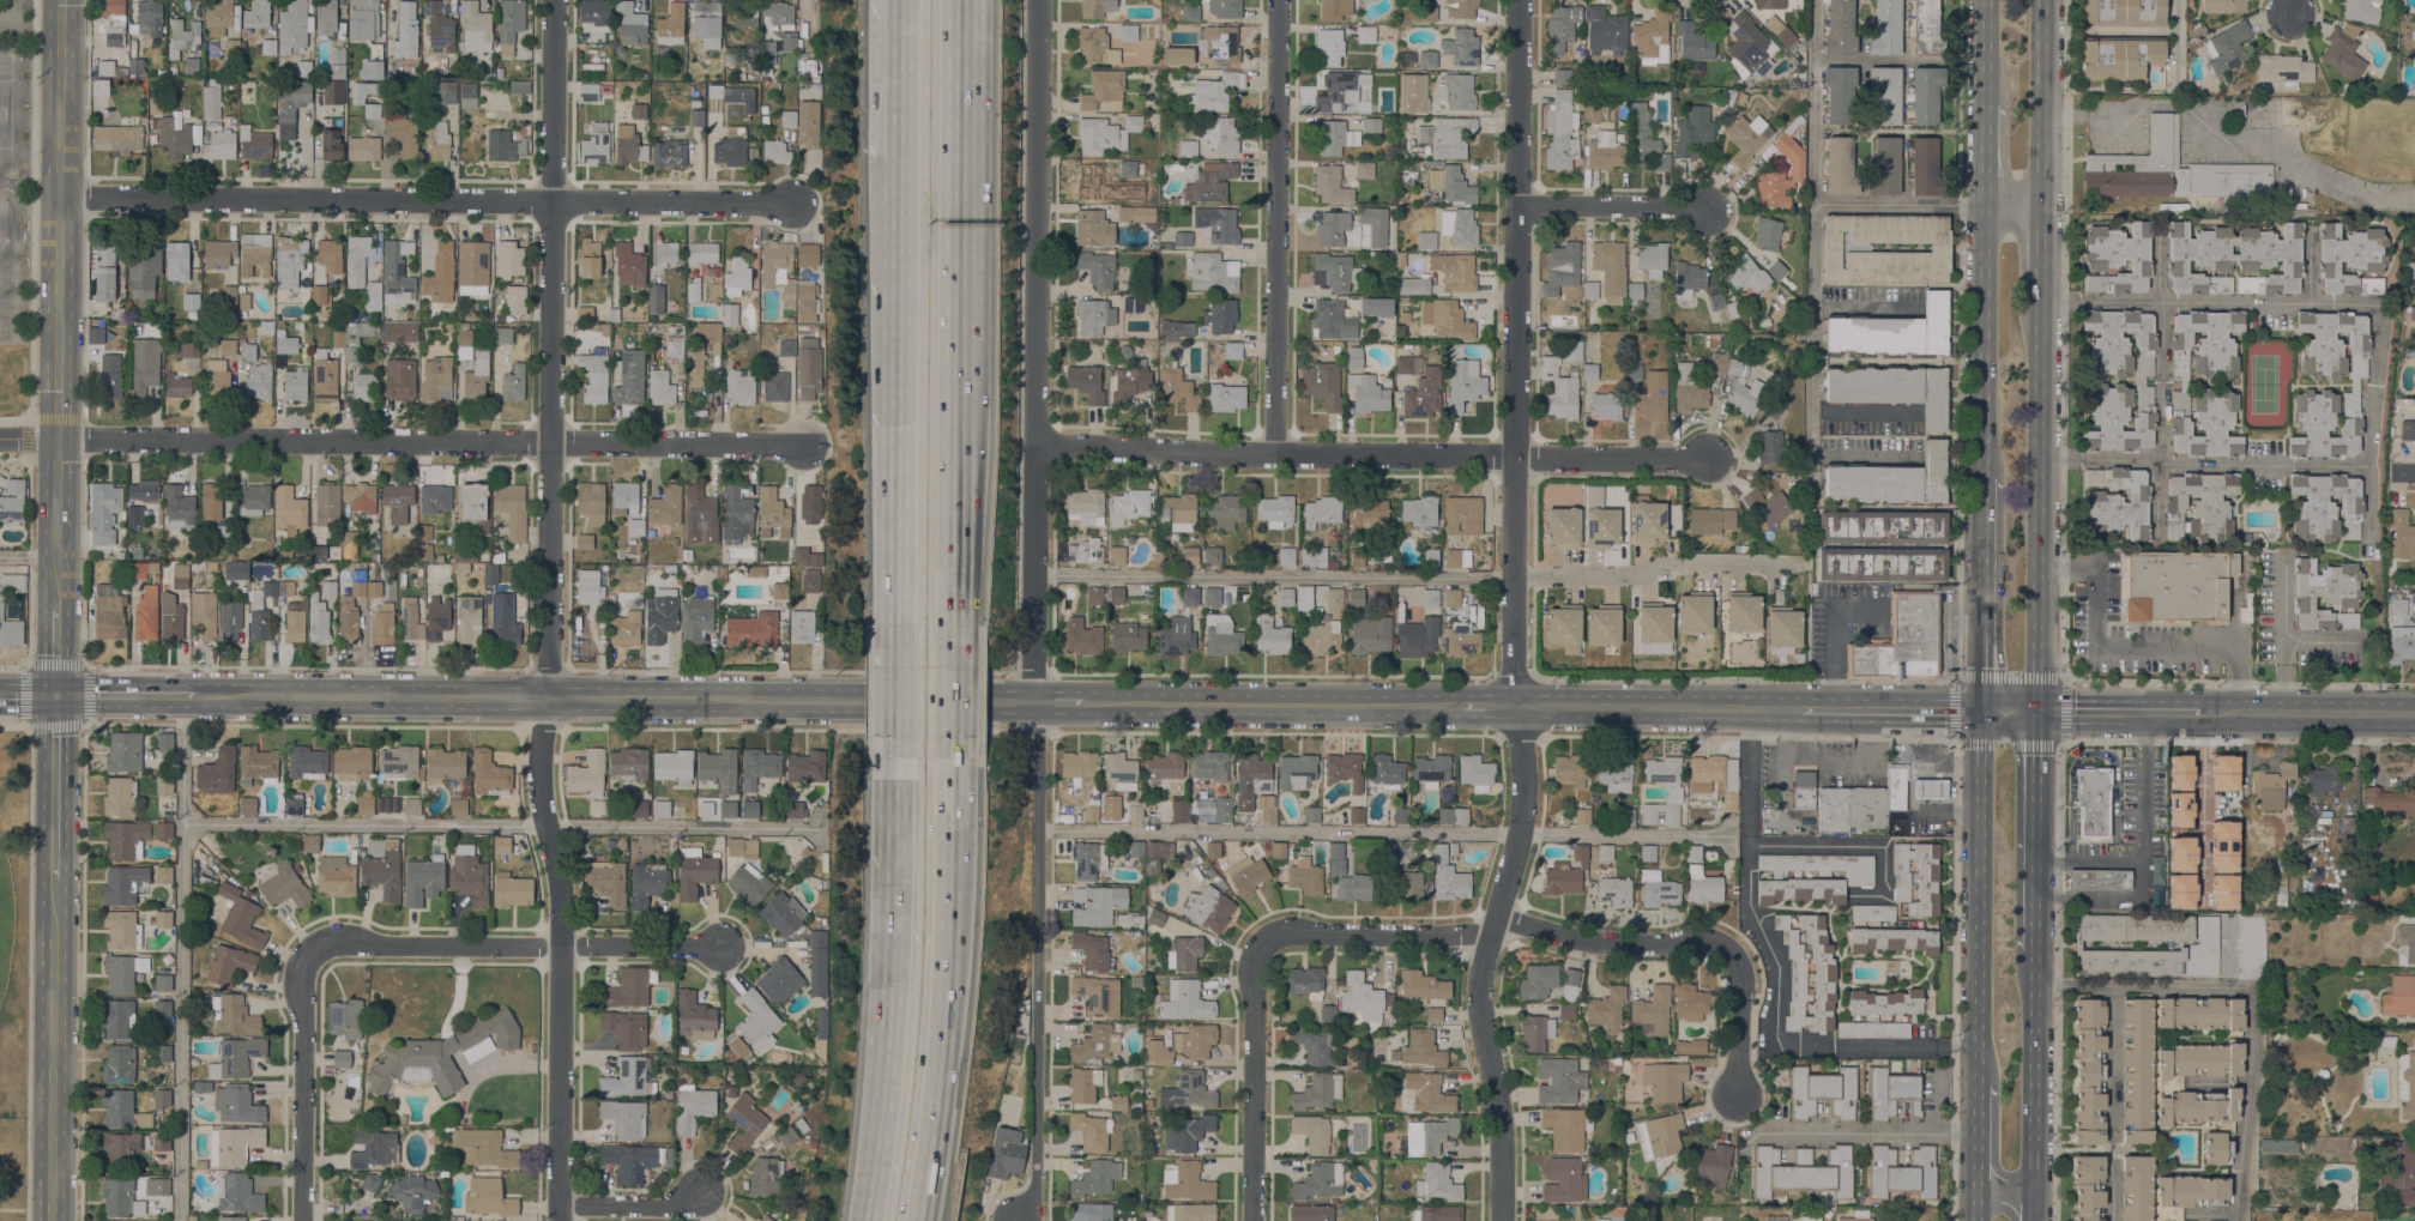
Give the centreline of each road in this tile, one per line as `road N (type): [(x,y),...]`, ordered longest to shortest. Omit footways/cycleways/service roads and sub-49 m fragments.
road 1 (residential): [(557,1220),(560,895),(538,780),(547,696),(553,0)]
road 2 (secondary): [(198,694),(1038,701)]
road 3 (residential): [(802,442),(0,438)]
road 4 (residential): [(791,203),(59,198)]
road 5 (residential): [(1513,705),(1518,0)]
road 6 (residential): [(1032,701),(1039,0)]
road 7 (residential): [(1036,447),(1711,460)]
road 8 (motorway): [(906,28),(901,647)]
road 9 (secondary): [(58,610),(60,0)]
road 10 (residential): [(1038,701),(1034,1177),(1020,1220)]
road 11 (residential): [(1501,1220),(1501,1128),(1478,991),(1519,833),(1520,706)]
road 12 (residential): [(1274,454),(1278,0)]
road 13 (motorway): [(950,419),(954,0)]
road 14 (primary): [(2037,709),(2040,301)]
road 15 (primary): [(1980,708),(1976,1087)]
road 16 (secondary): [(1086,701),(1463,705)]
road 17 (motorway): [(917,1220),(942,1018),(946,860)]
road 18 (secondary): [(49,1220),(53,878)]
road 19 (secondary): [(1513,705),(1801,707)]
road 20 (residential): [(1251,1220),(1252,963),(1268,941)]
road 21 (residential): [(301,1220),(303,972),(318,951)]
road 22 (primary): [(1984,206),(1982,476)]
road 23 (motorway): [(896,967),(869,1220)]
road 24 (residential): [(318,951),(338,943),(560,945)]
road 25 (primary): [(2035,948),(2037,709)]
road 26 (residential): [(1727,955),(1703,943),(1583,939),(1495,919)]
road 27 (primary): [(1982,476),(1980,708)]
road 28 (motorway): [(948,647),(950,419)]
road 29 (primary): [(2034,1175),(2035,948)]
road 30 (residential): [(1490,935),(1294,933),(1268,941)]
road 31 (secondary): [(2203,713),(2414,714)]
road 32 (primary): [(2040,207),(2042,0)]
road 33 (residential): [(2202,902),(2203,713)]
road 34 (residential): [(1516,206),(1704,210)]
road 35 (motorway): [(900,780),(896,967)]
road 36 (secondary): [(53,878),(55,693)]
road 37 (secondary): [(1801,707),(1980,708)]
road 38 (secondary): [(2037,709),(2203,713)]
road 39 (residential): [(560,944),(720,945)]
road 40 (residential): [(557,1204),(669,1204),(700,1189)]
road 41 (secondary): [(55,693),(198,694)]
road 42 (residential): [(1727,955),(1737,977),(1735,1094)]
road 43 (motorway): [(947,781),(948,647)]
road 44 (motorway): [(901,647),(900,780)]

